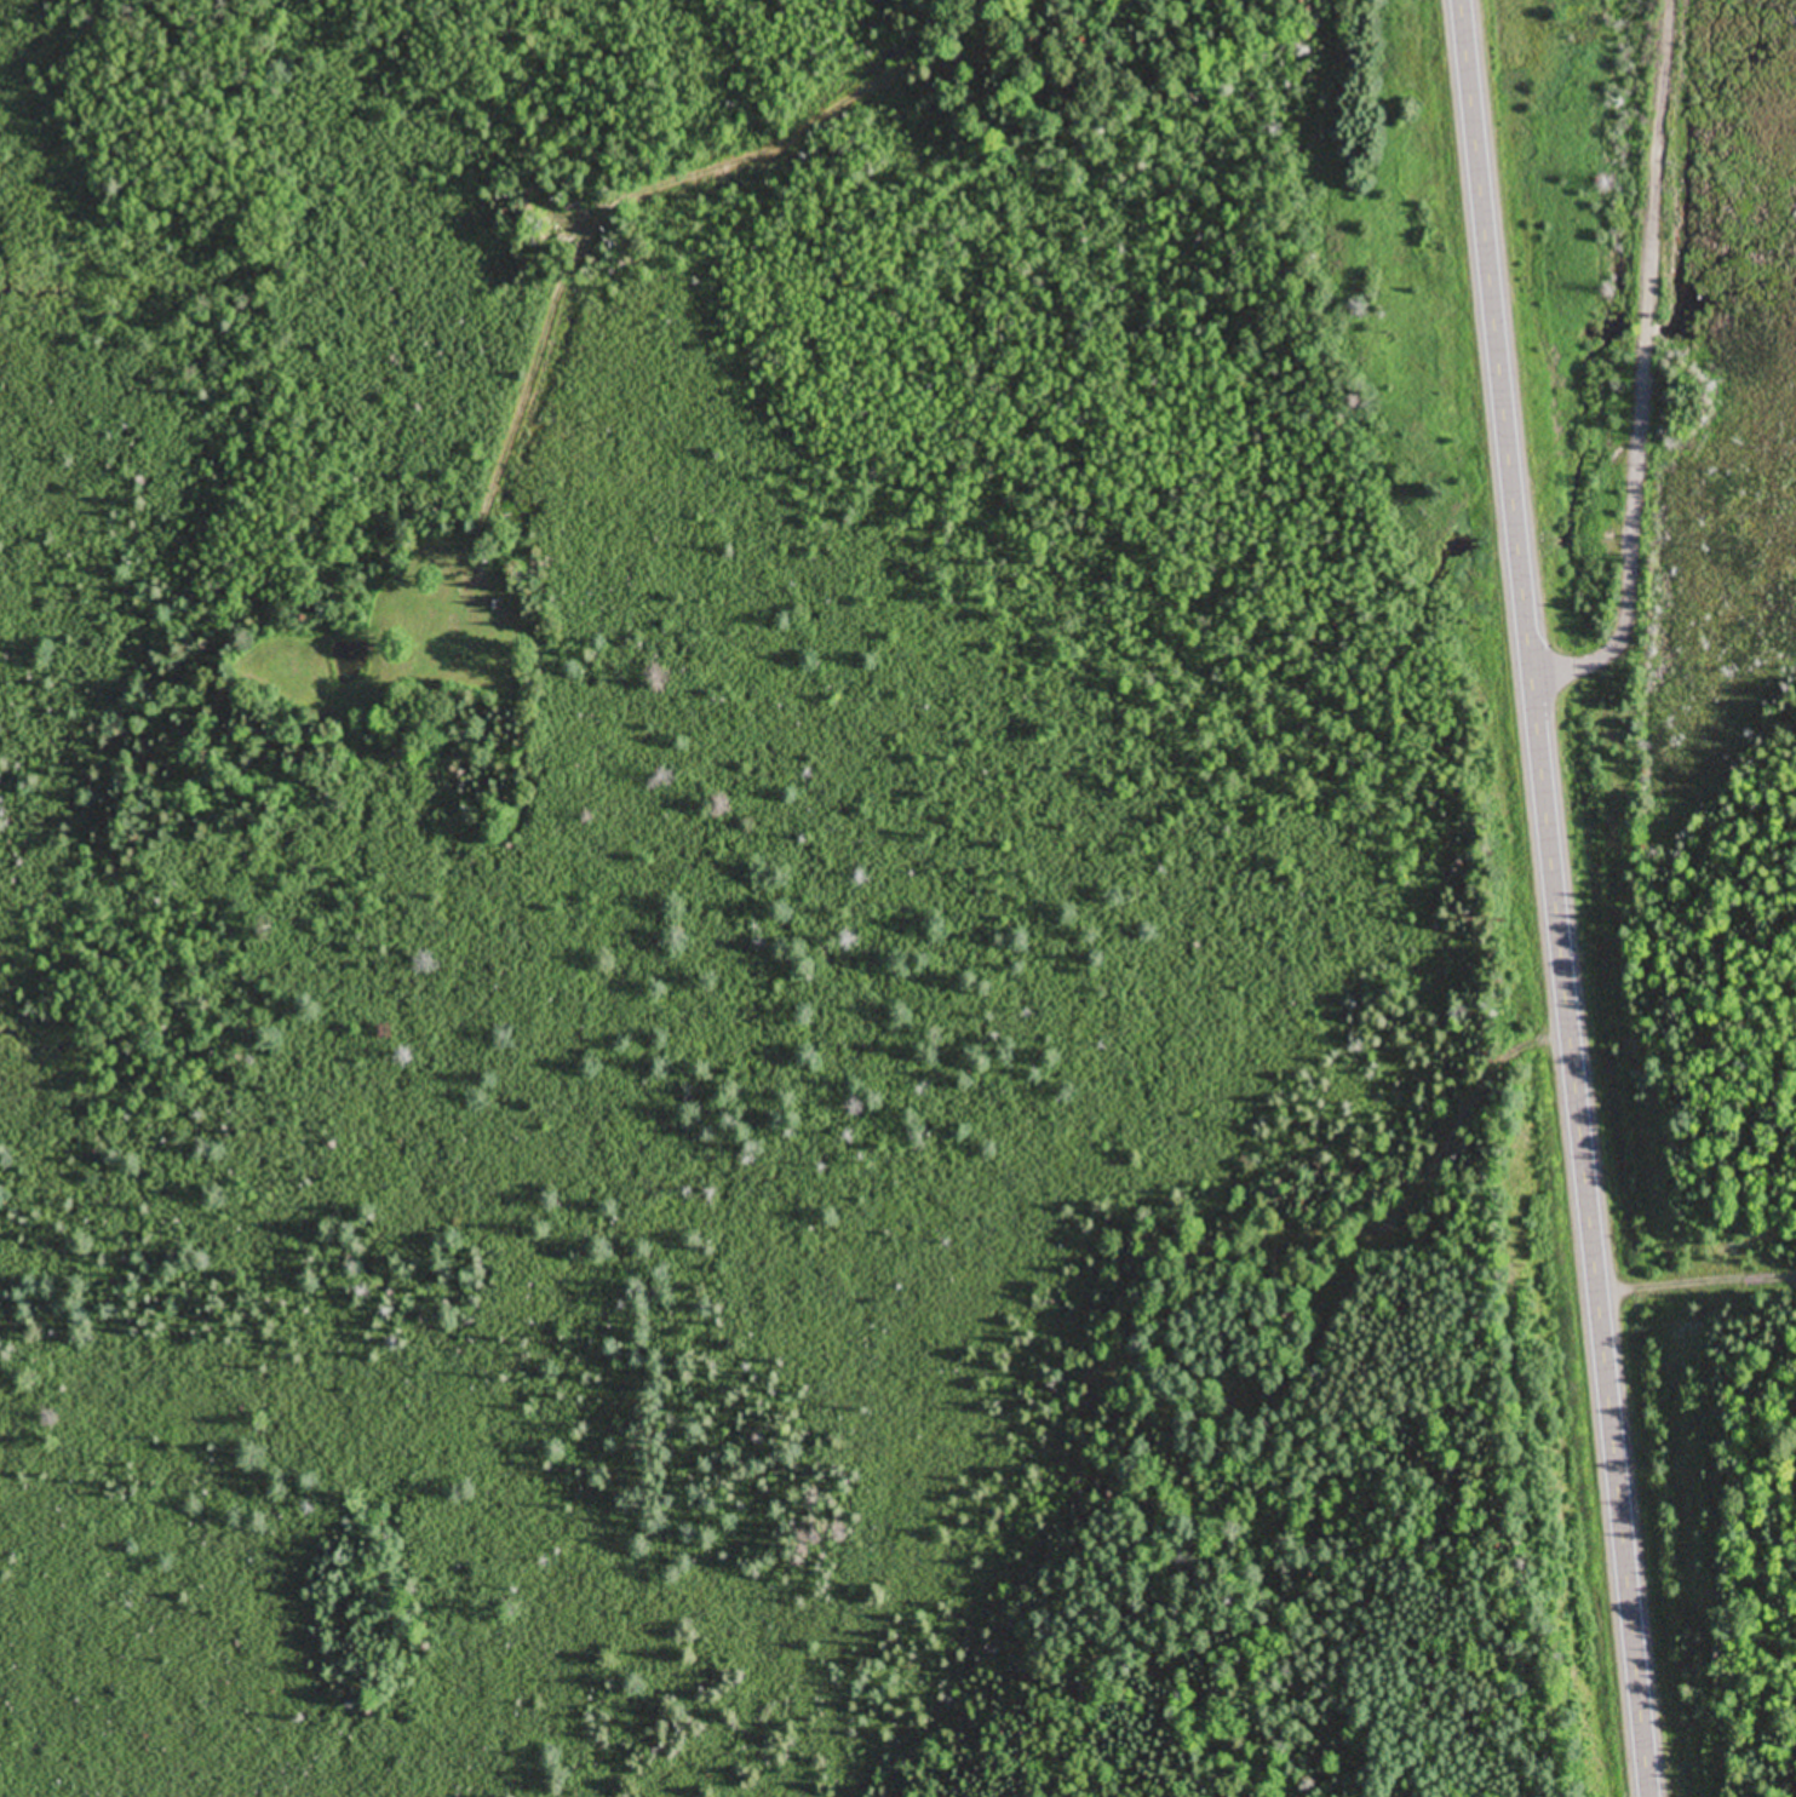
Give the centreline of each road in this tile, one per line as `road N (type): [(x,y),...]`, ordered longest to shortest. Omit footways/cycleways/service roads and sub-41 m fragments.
road 1 (primary): [(1649,1796),(1462,0)]
road 2 (residential): [(1671,0),(1628,627),(1623,642),(1599,660),(1532,678)]

